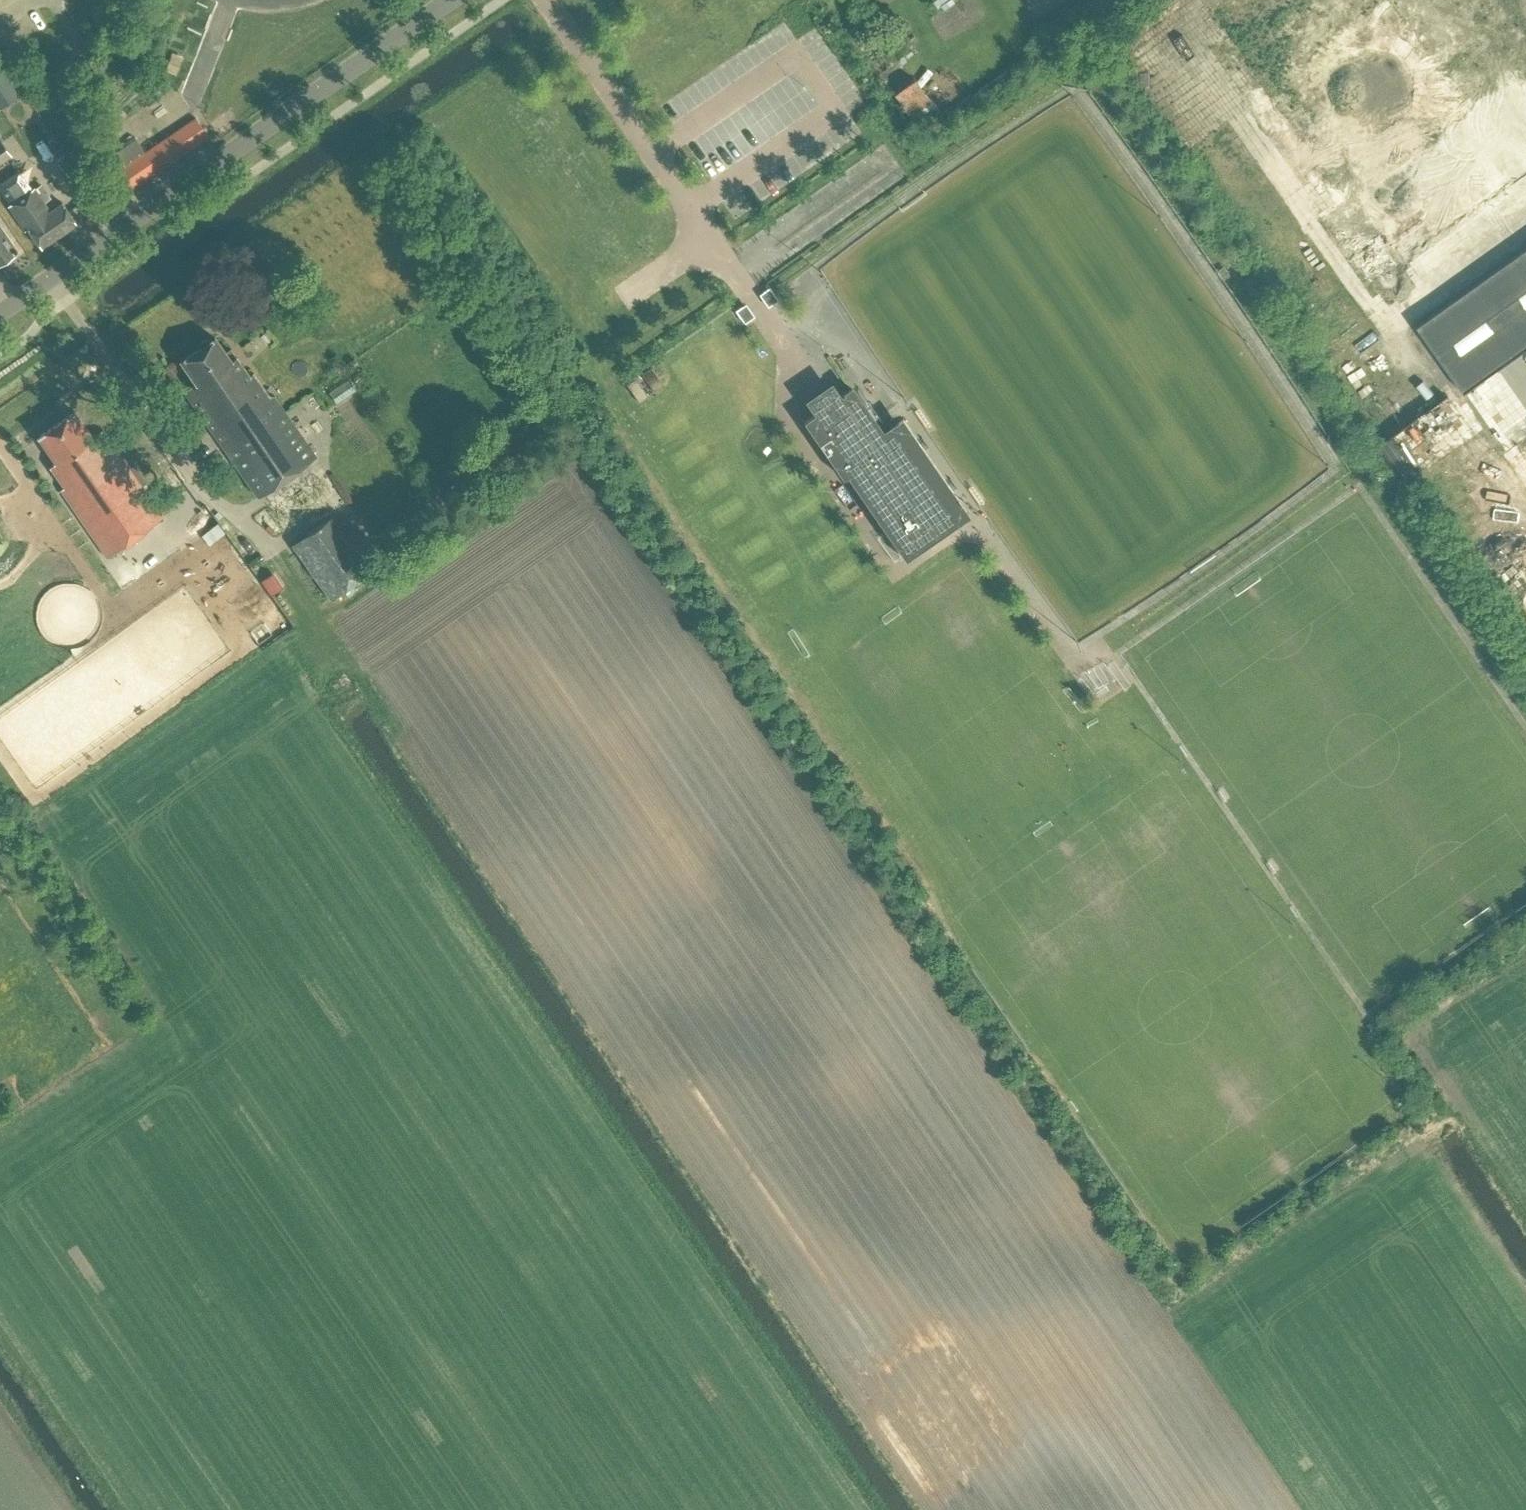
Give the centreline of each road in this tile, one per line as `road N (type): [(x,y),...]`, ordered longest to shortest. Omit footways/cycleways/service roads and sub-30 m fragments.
road 1 (unclassified): [(0,312),(450,0)]
road 2 (track): [(270,549),(316,625),(304,657)]

